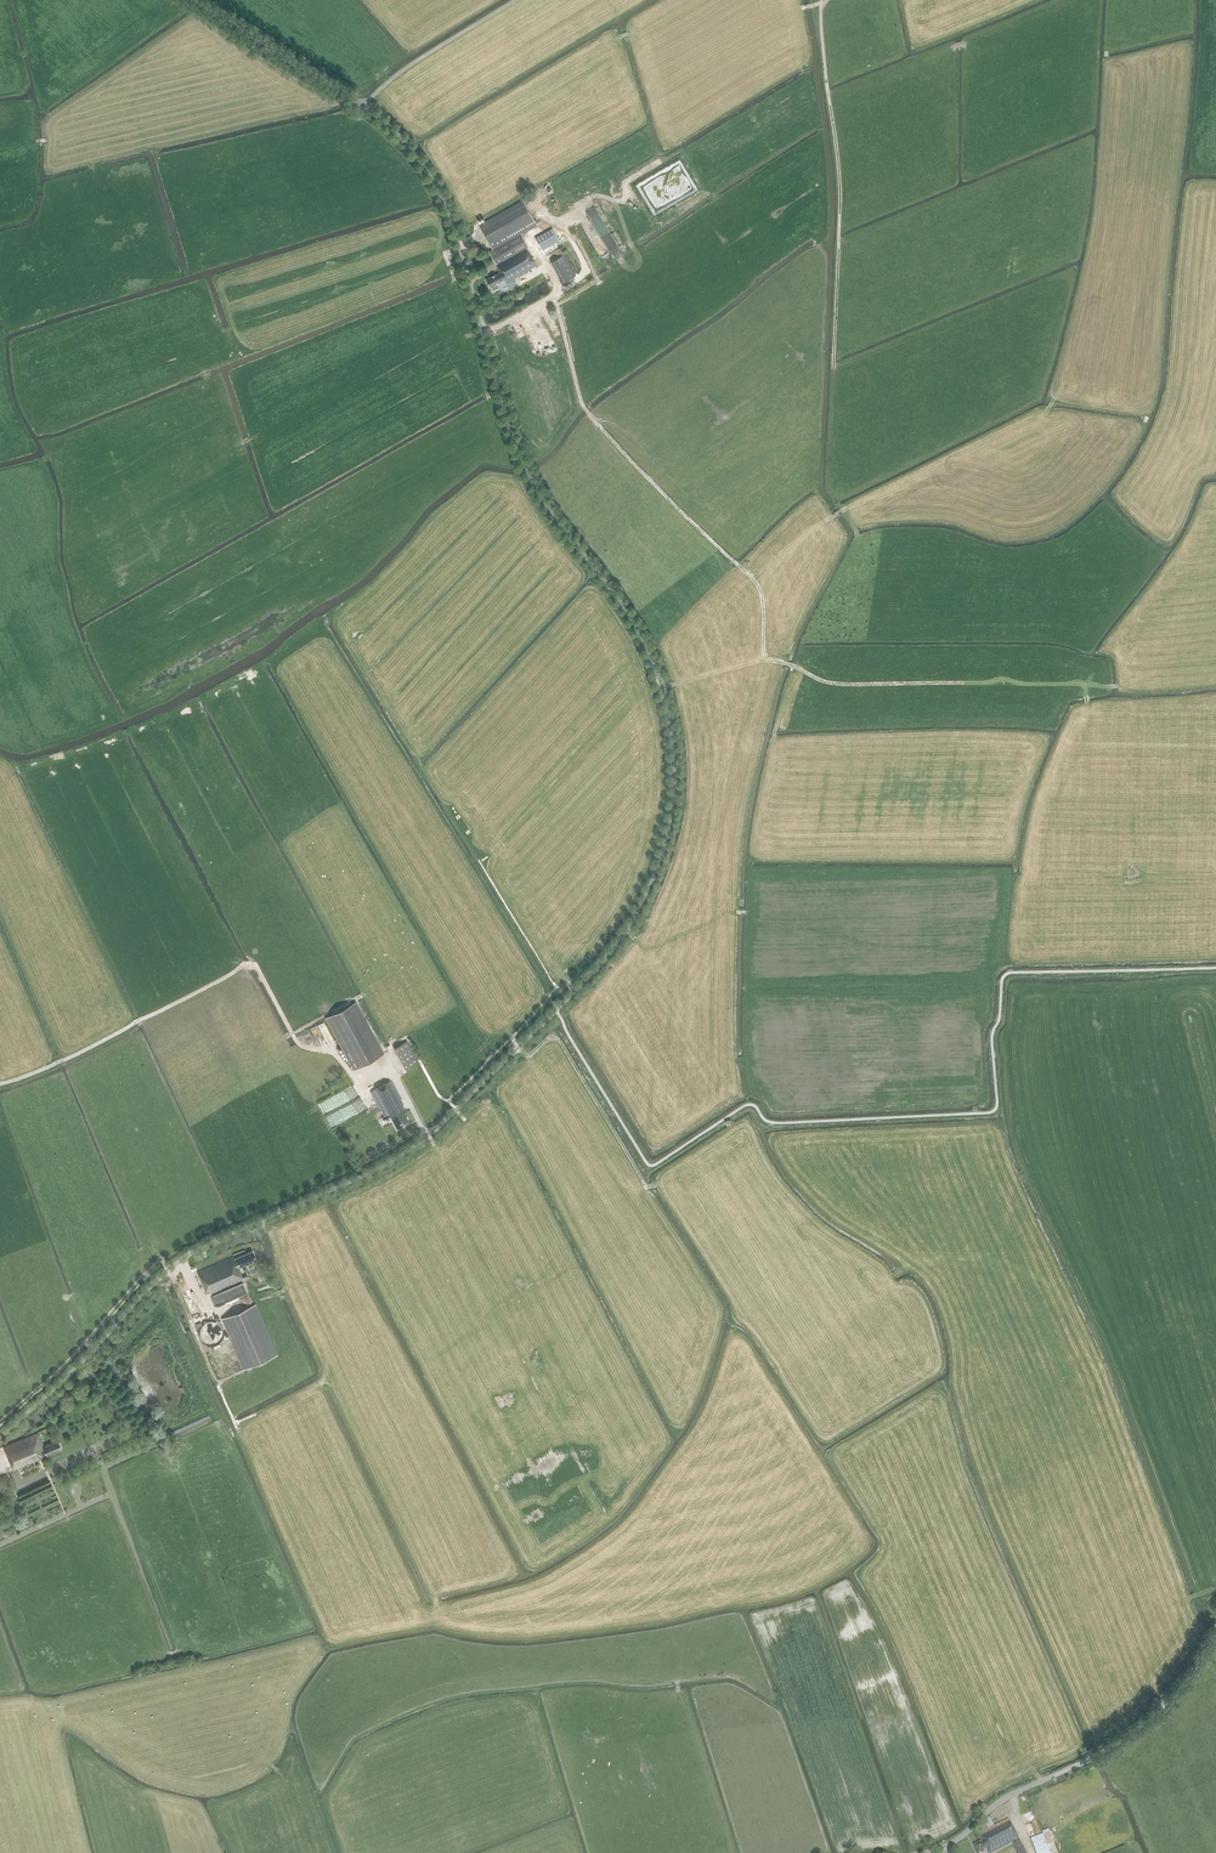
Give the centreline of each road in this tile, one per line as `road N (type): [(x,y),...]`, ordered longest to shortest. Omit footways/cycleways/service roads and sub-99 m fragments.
road 1 (unclassified): [(0,1435),(184,1258),(381,1167),(441,1124),(613,950),(654,877),(674,802),(673,733),(654,661),(519,454),(451,215),(427,170),(363,102),(198,0)]
road 2 (tertiary): [(945,1847),(1008,1792),(1142,1724),(1191,1676),(1215,1628)]

